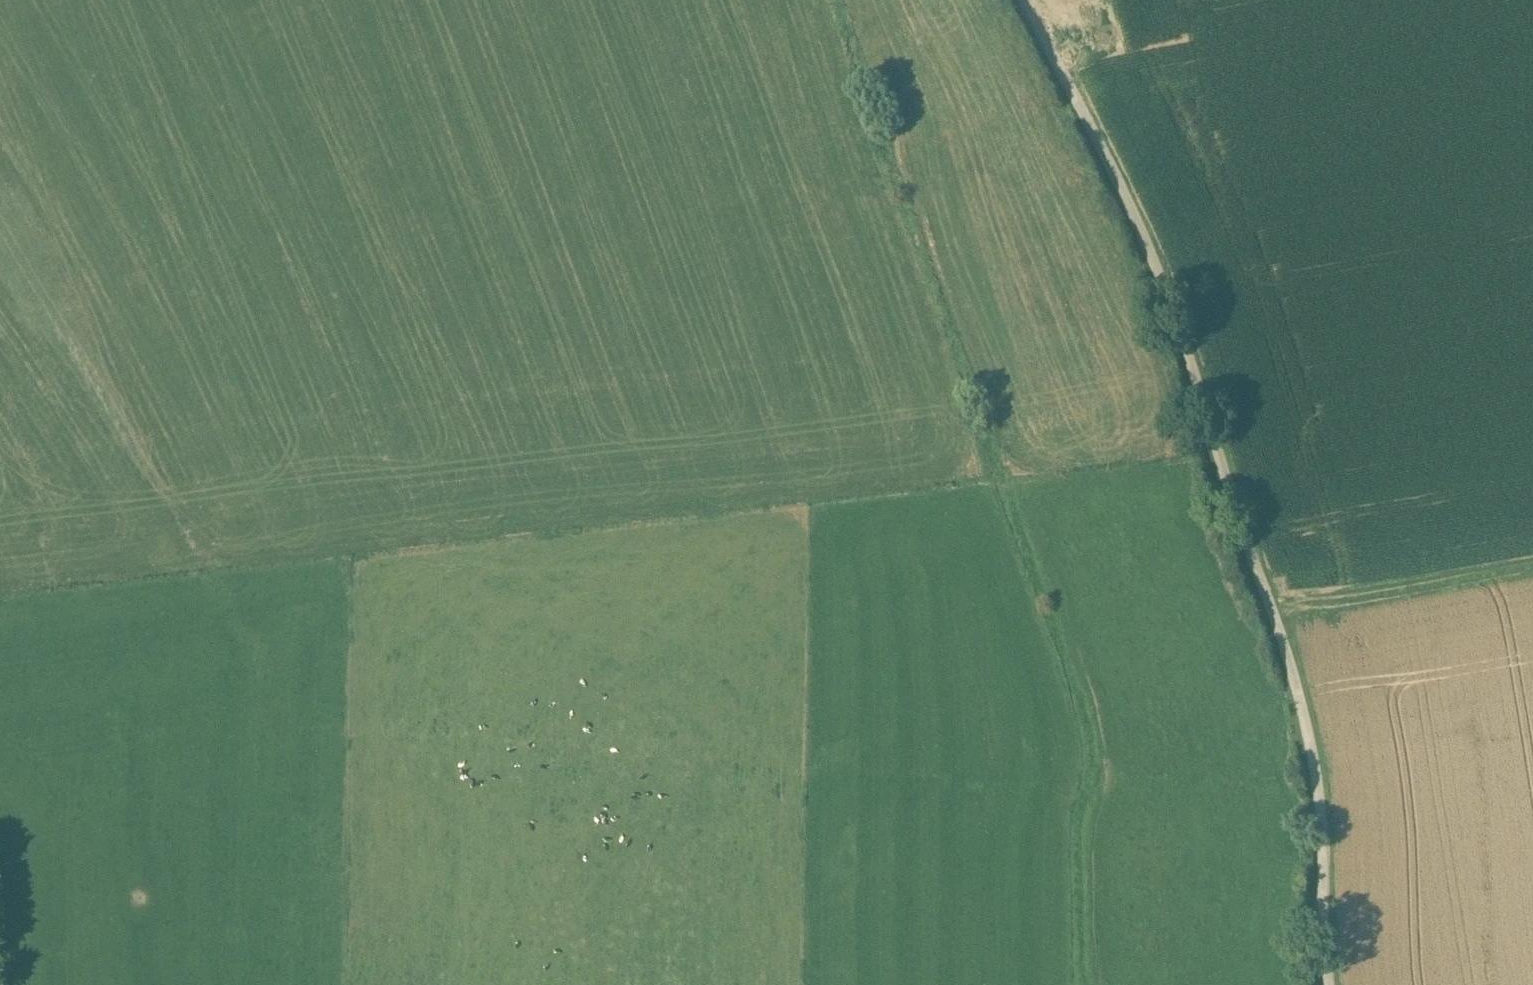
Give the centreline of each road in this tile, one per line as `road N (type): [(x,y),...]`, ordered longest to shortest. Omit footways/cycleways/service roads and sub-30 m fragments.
road 1 (unclassified): [(1030,0),(1164,275),(1310,713),(1323,785),(1331,984)]

